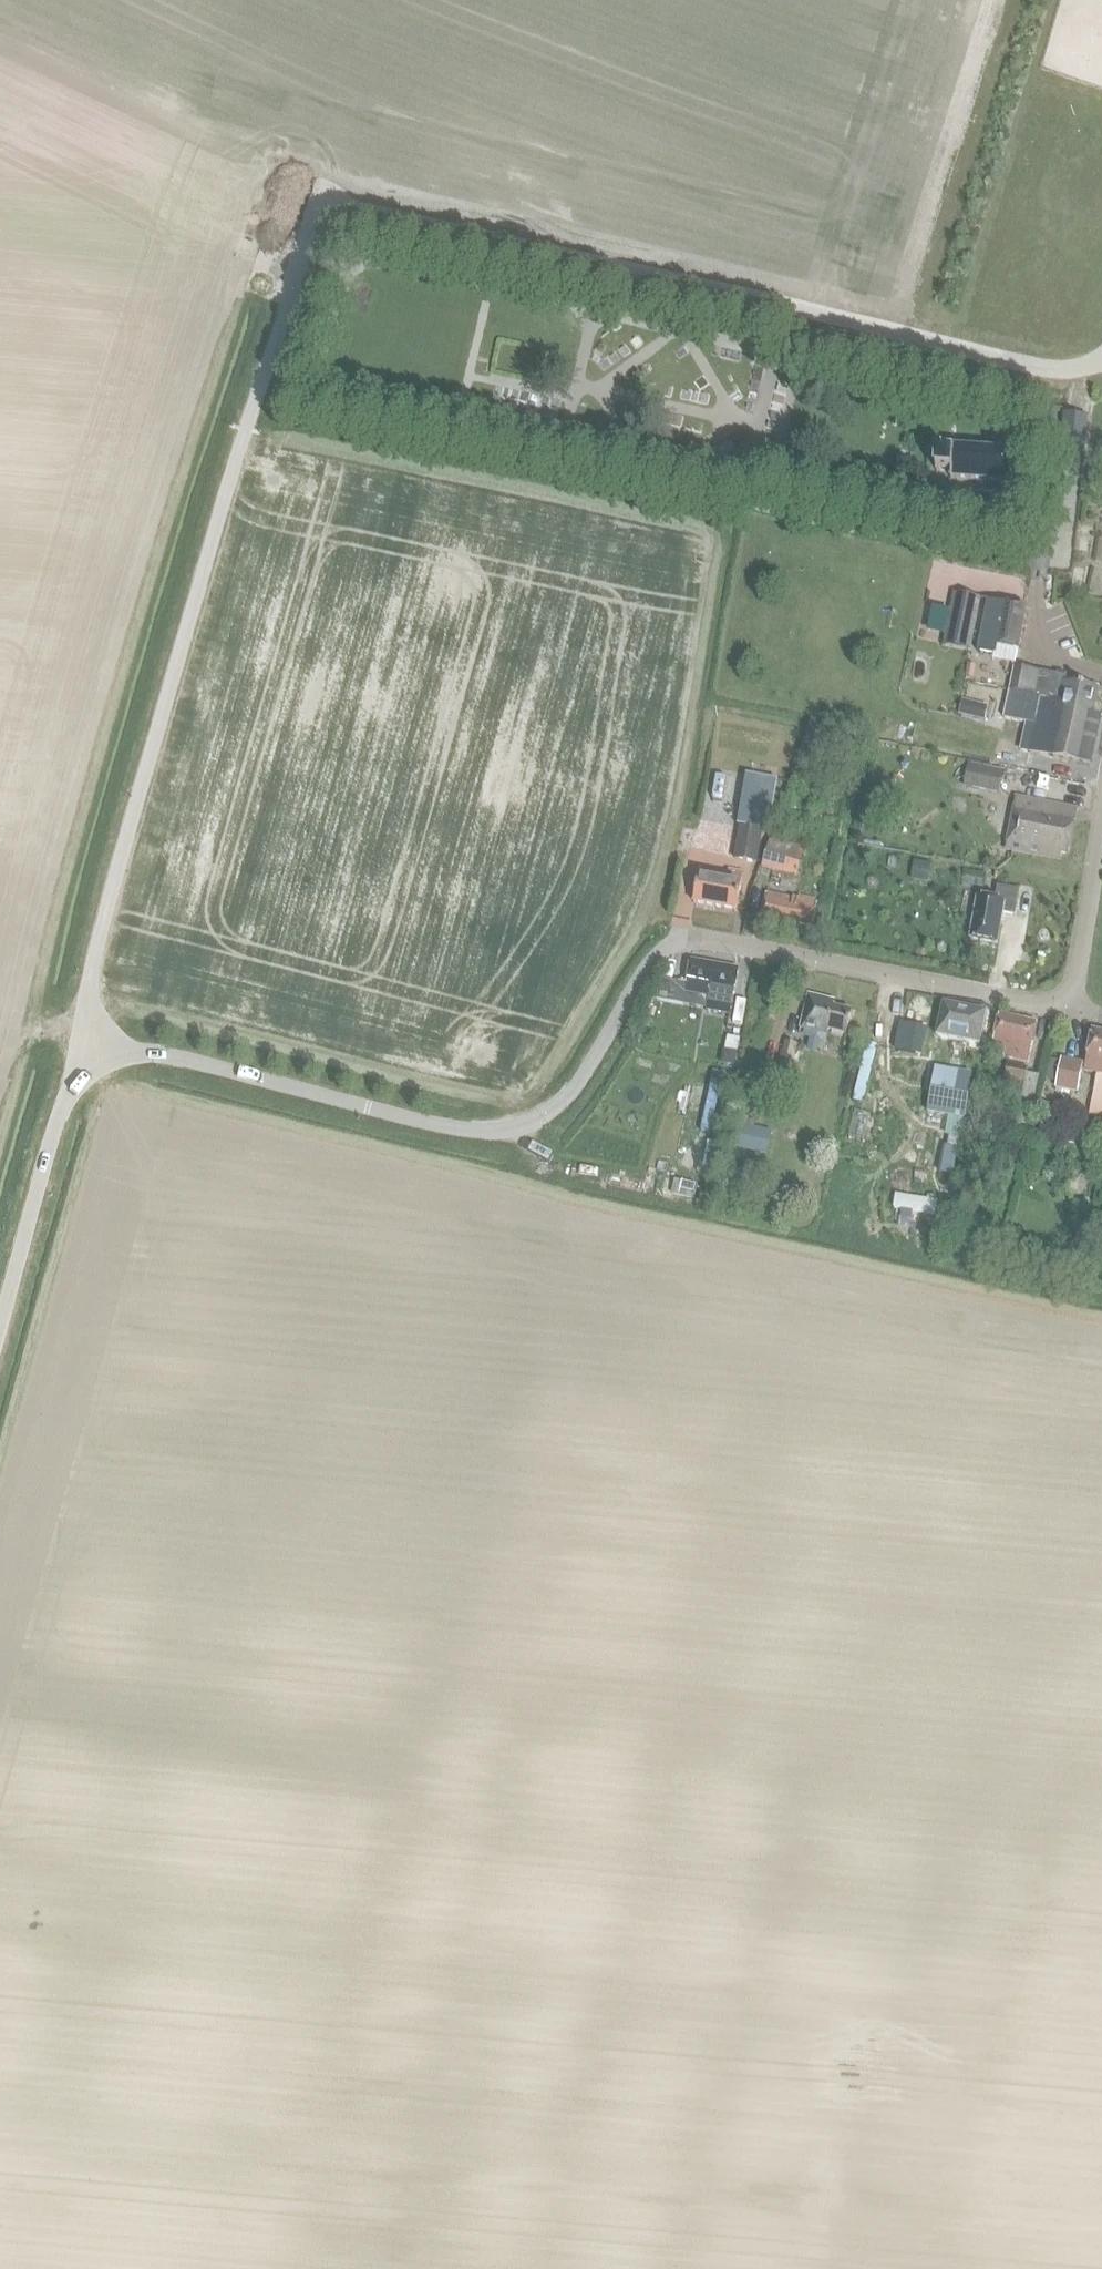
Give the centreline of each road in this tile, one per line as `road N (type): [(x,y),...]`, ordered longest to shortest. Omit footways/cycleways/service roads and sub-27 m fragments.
road 1 (unclassified): [(0,1319),(78,1035),(452,1128),(500,1132),(532,1126),(569,1091),(684,940),(1070,1007)]
road 2 (unclassified): [(1070,1007),(1101,830)]

